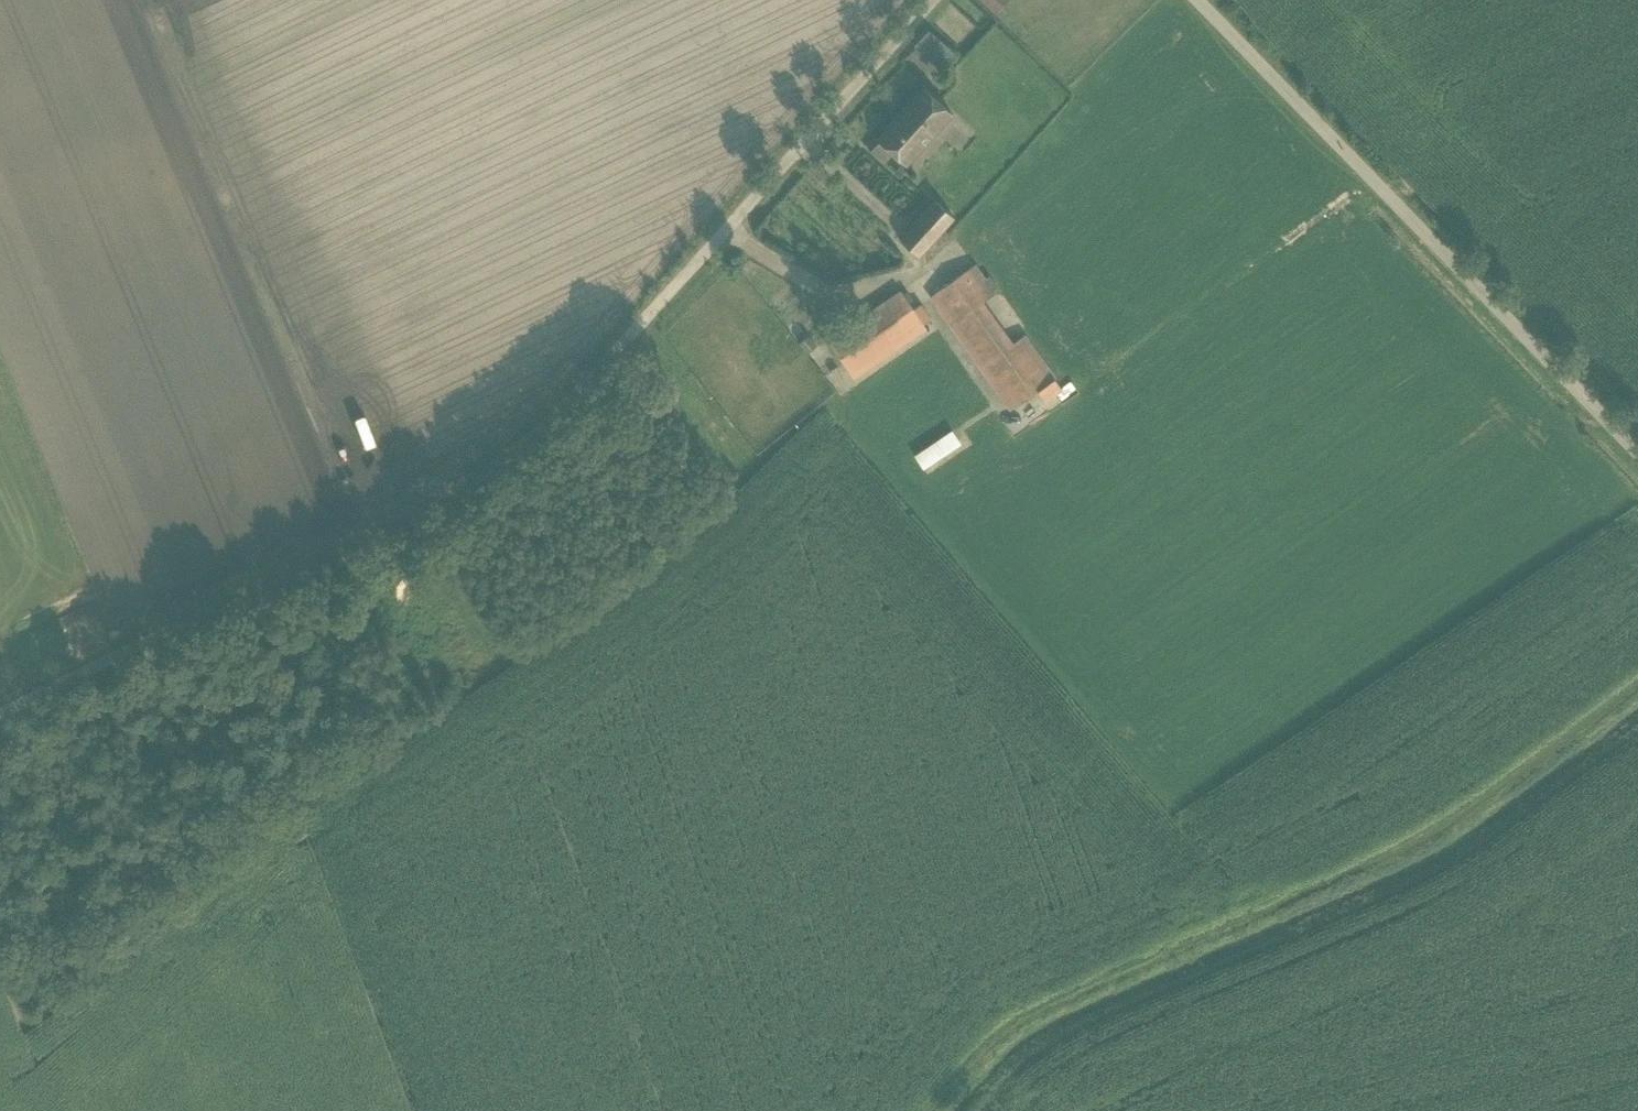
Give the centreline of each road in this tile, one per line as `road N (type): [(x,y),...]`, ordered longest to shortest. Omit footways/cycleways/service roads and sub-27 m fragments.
road 1 (unclassified): [(906,0),(540,384),(318,517),(0,687)]
road 2 (unclassified): [(1198,0),(1637,461)]

